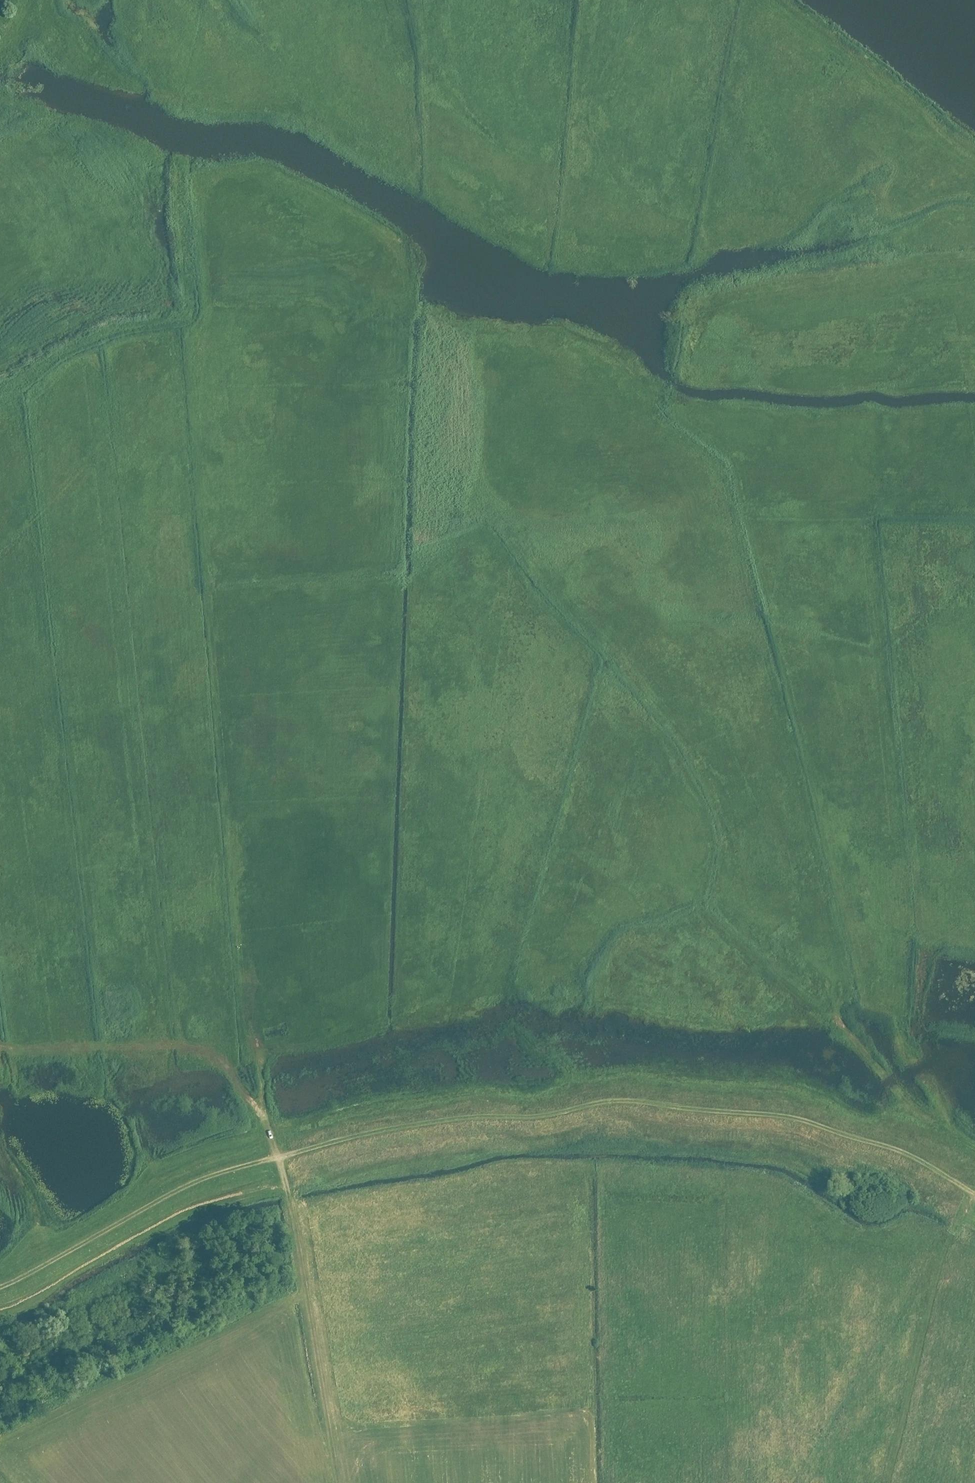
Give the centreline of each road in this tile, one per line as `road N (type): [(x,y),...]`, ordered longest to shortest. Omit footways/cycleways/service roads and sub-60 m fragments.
road 1 (track): [(235,1080),(263,1117),(278,1158),(338,1482)]
road 2 (track): [(886,1482),(942,1256),(974,1200)]

